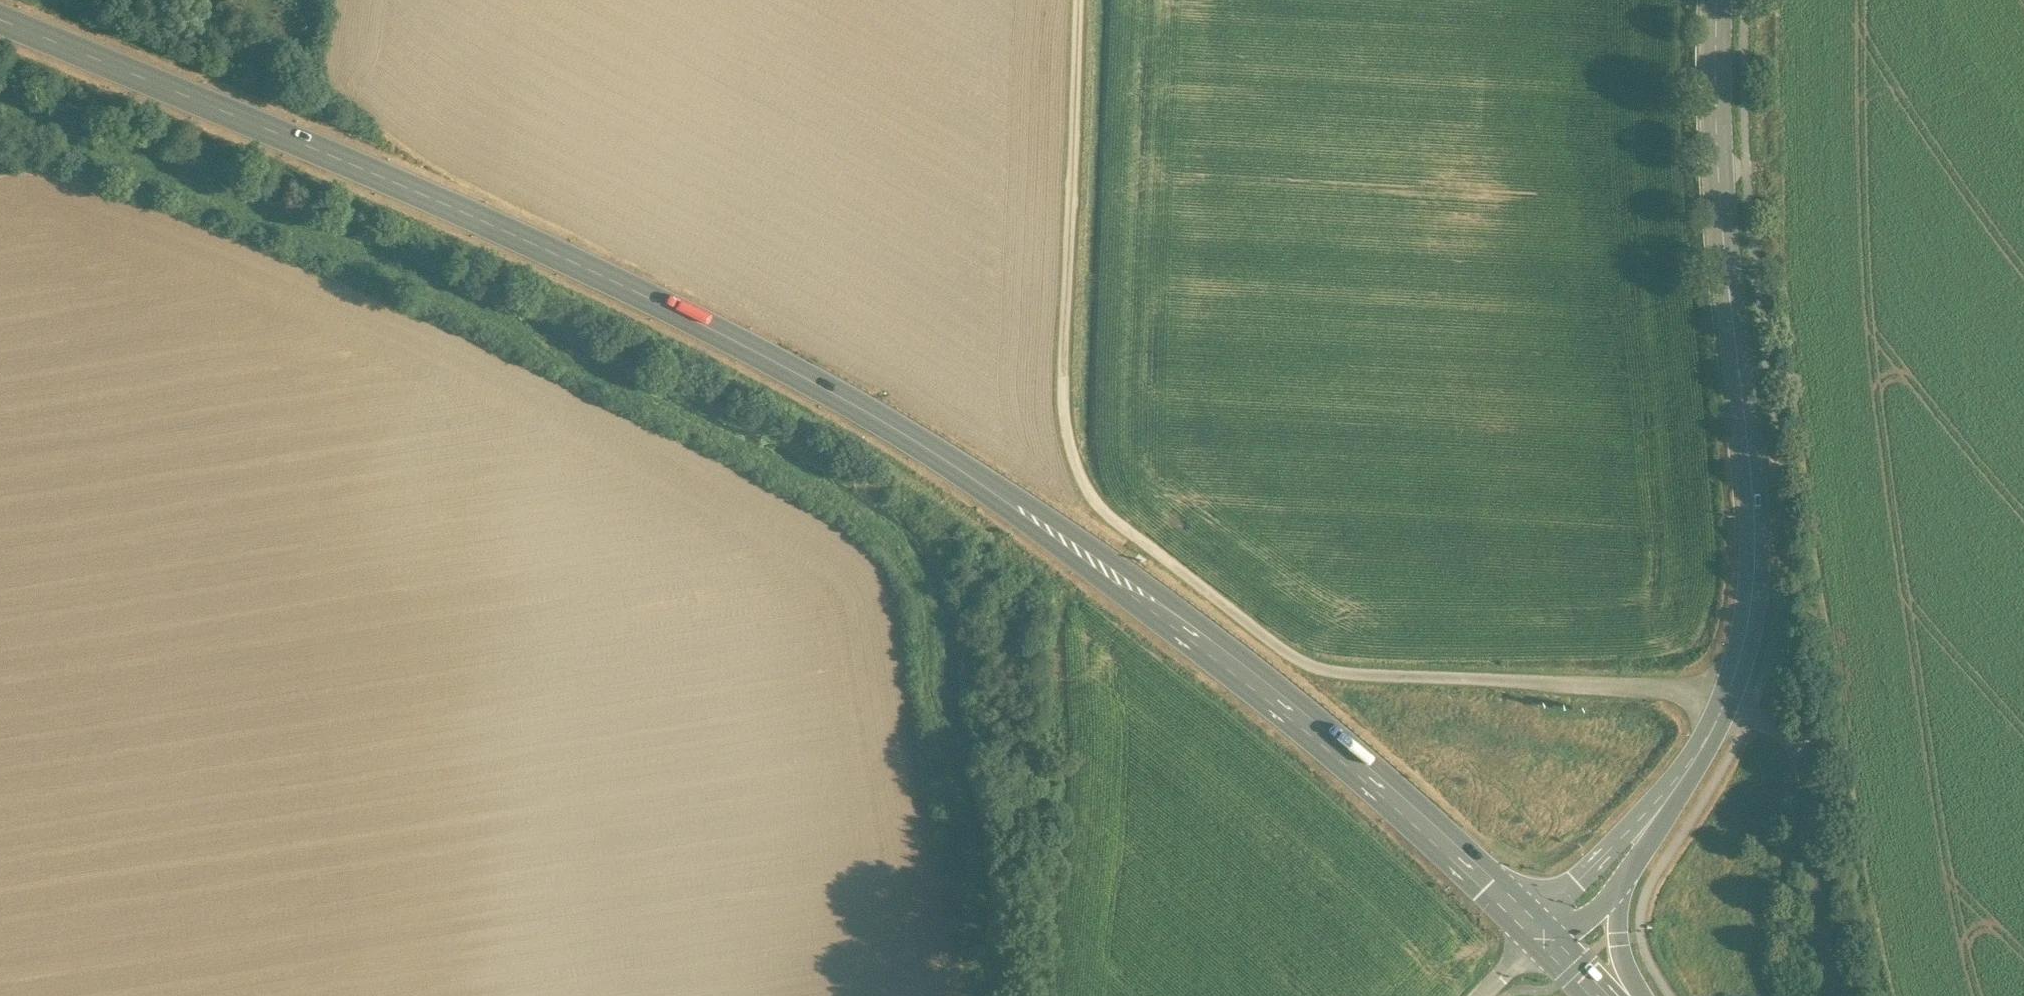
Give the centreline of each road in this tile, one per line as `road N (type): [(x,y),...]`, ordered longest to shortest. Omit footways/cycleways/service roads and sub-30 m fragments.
road 1 (primary): [(0,16),(685,317),(946,463),(1303,721),(1545,939)]
road 2 (unclassified): [(1094,0),(1072,427),(1081,476),(1101,512),(1288,653),(1324,671),(1676,689),(1725,705)]
road 3 (secondary): [(1718,0),(1722,227),(1756,534),(1751,618),(1725,705)]
road 4 (secondary): [(1725,705),(1625,856)]
road 5 (primary): [(1634,995),(1616,921),(1625,856)]

